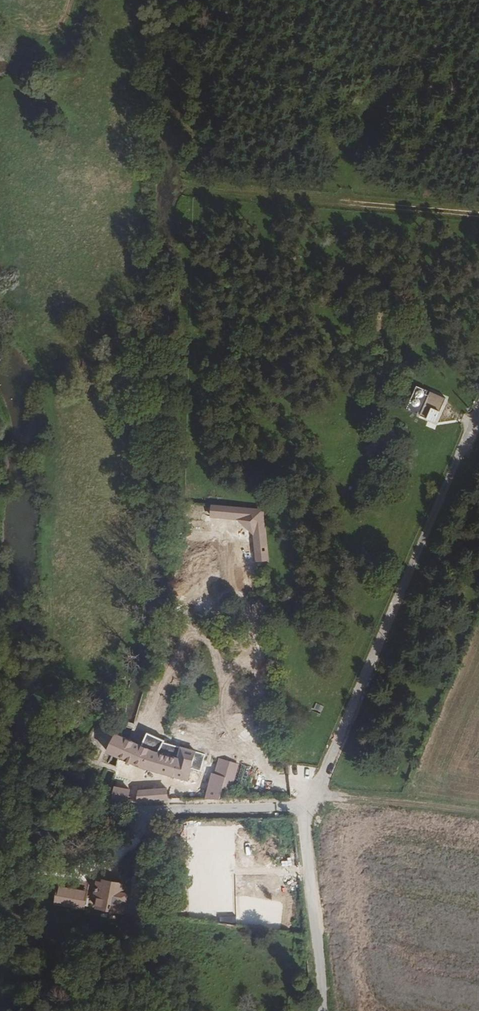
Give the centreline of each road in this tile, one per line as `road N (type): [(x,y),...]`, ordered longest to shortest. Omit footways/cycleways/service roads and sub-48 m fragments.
road 1 (unclassified): [(305,806),(478,431)]
road 2 (track): [(478,214),(196,190)]
road 3 (residential): [(319,1010),(305,806)]
road 4 (unclassified): [(109,802),(145,812),(305,806)]
road 5 (track): [(478,813),(316,792)]

